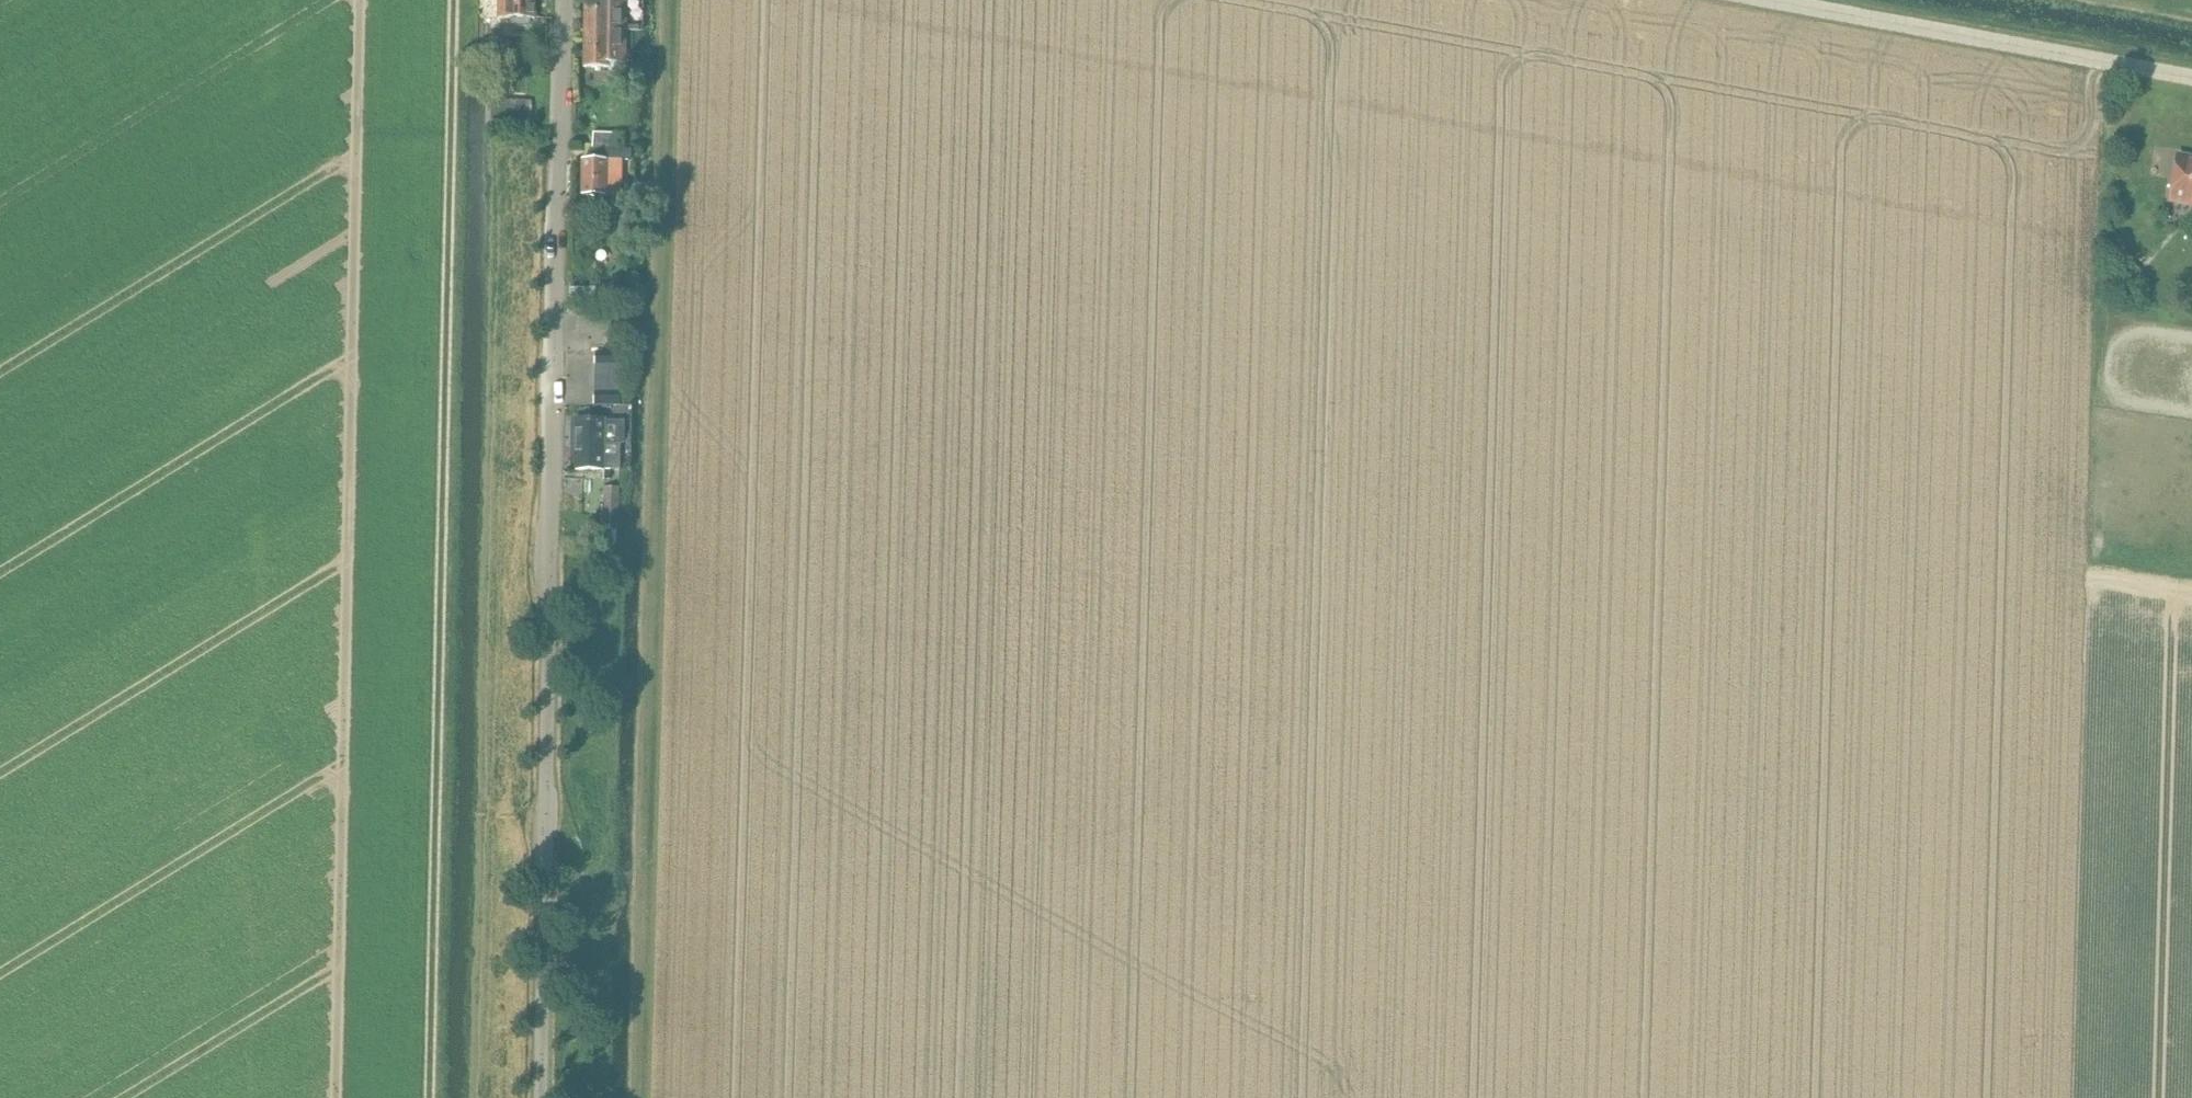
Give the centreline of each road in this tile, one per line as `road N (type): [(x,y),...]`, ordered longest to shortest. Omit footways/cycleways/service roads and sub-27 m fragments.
road 1 (unclassified): [(539,1097),(562,0)]

